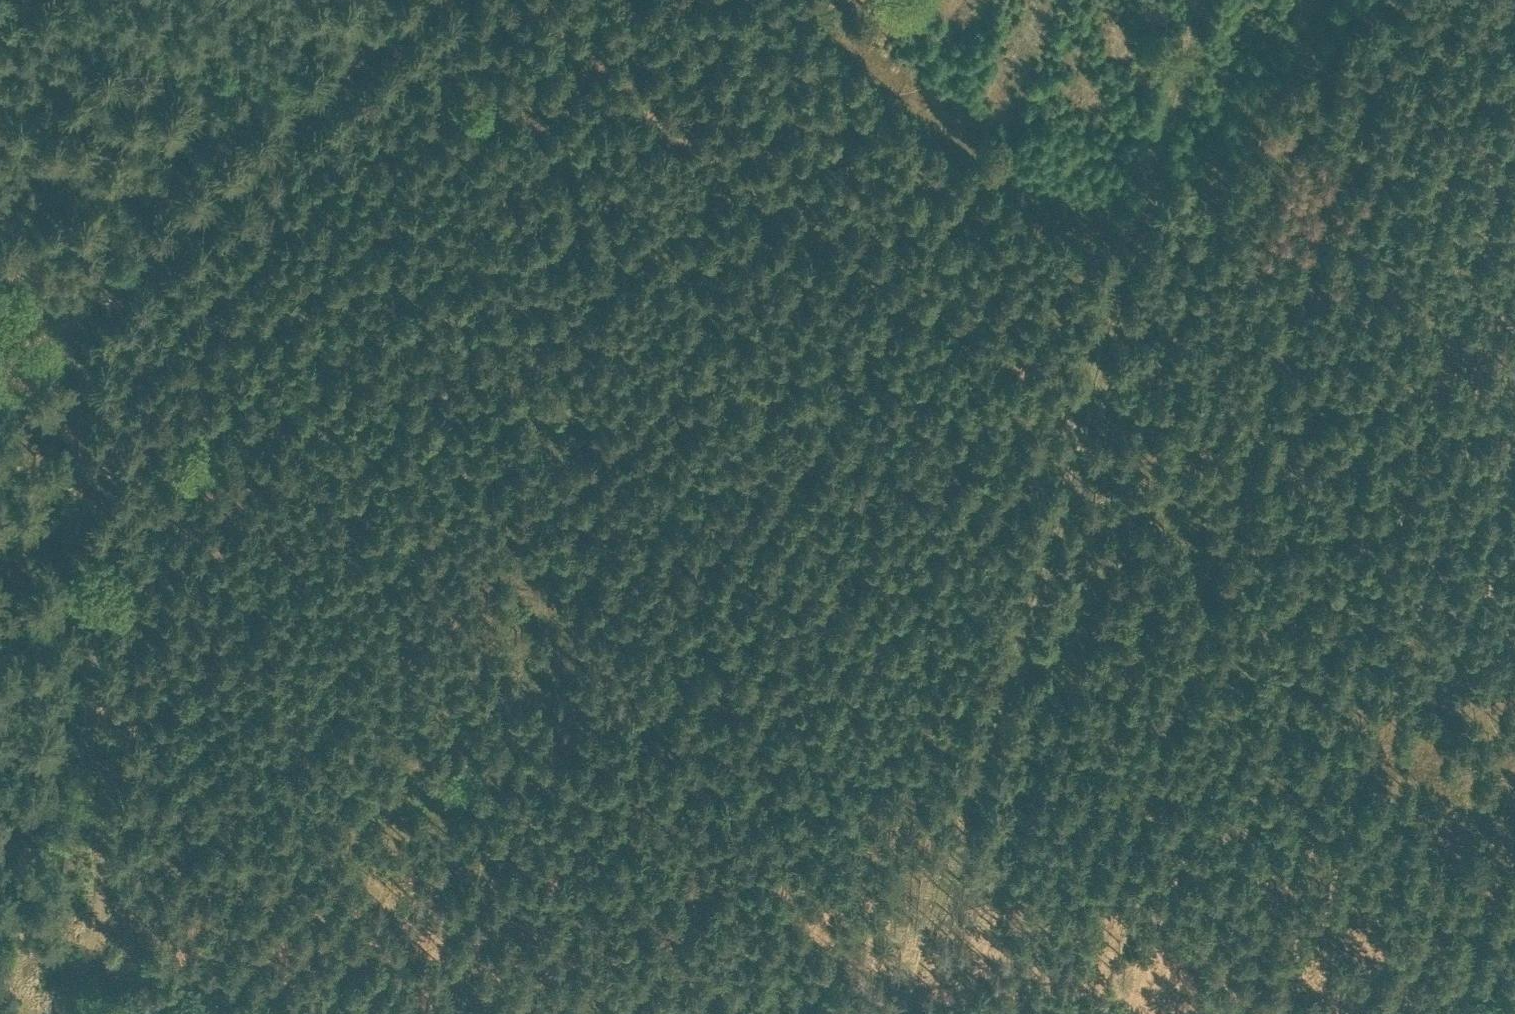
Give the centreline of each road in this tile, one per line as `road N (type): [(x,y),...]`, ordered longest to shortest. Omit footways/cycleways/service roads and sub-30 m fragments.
road 1 (track): [(69,326),(103,567),(100,818),(79,1013)]
road 2 (track): [(1088,420),(1043,599),(905,1013)]
road 3 (track): [(69,326),(425,0)]
road 4 (track): [(1200,0),(1088,420)]

